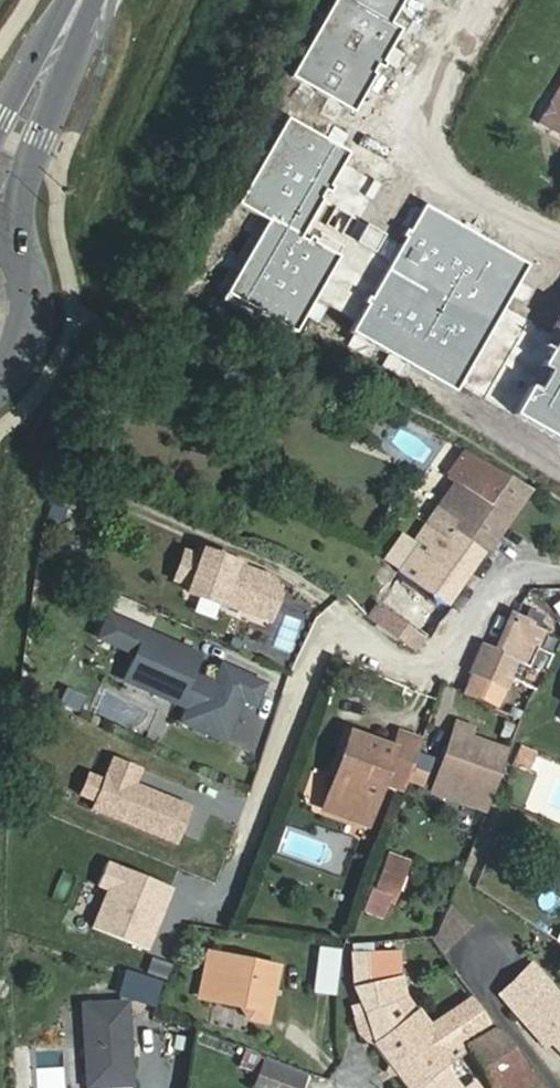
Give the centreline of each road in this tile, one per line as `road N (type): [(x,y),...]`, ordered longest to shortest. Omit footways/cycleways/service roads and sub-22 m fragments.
road 1 (unknown): [(559,247),(383,145),(472,0)]
road 2 (primary): [(28,261),(23,214),(36,159),(90,0)]
road 3 (residential): [(441,664),(521,558),(559,564)]
road 4 (primary): [(73,0),(0,122)]
road 5 (primary): [(0,387),(25,357),(36,326),(28,261)]

